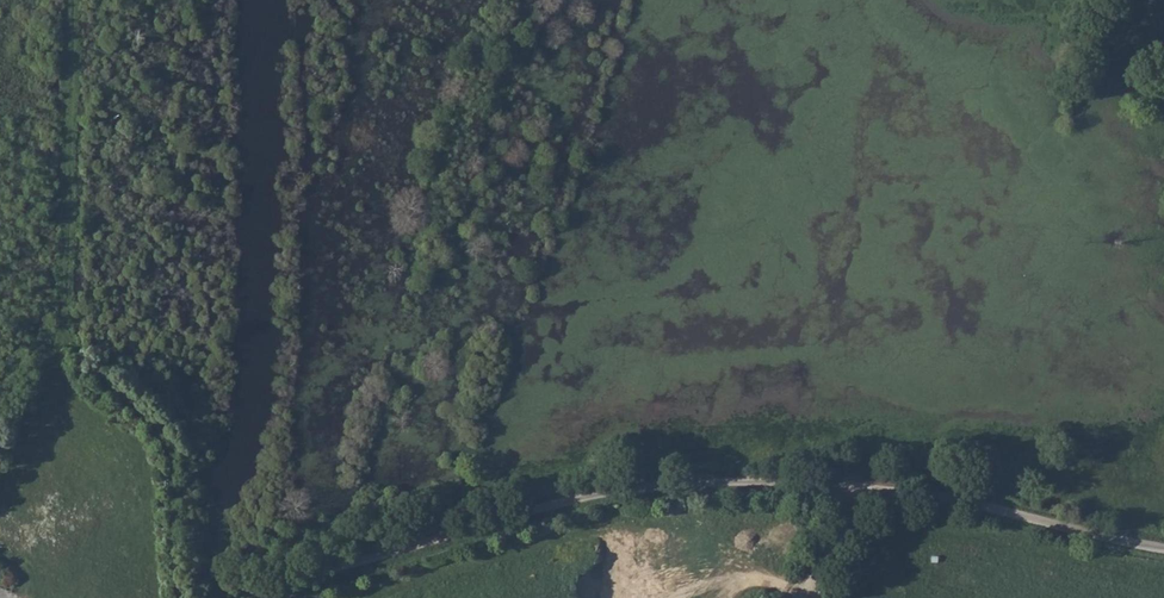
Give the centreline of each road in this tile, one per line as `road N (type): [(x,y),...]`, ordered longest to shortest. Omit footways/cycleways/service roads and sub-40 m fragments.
road 1 (unclassified): [(256,597),(376,554),(625,487),(781,481),(868,489)]
road 2 (unclassified): [(868,489),(969,502),(1163,550)]
road 3 (unclassified): [(868,489),(801,597)]

